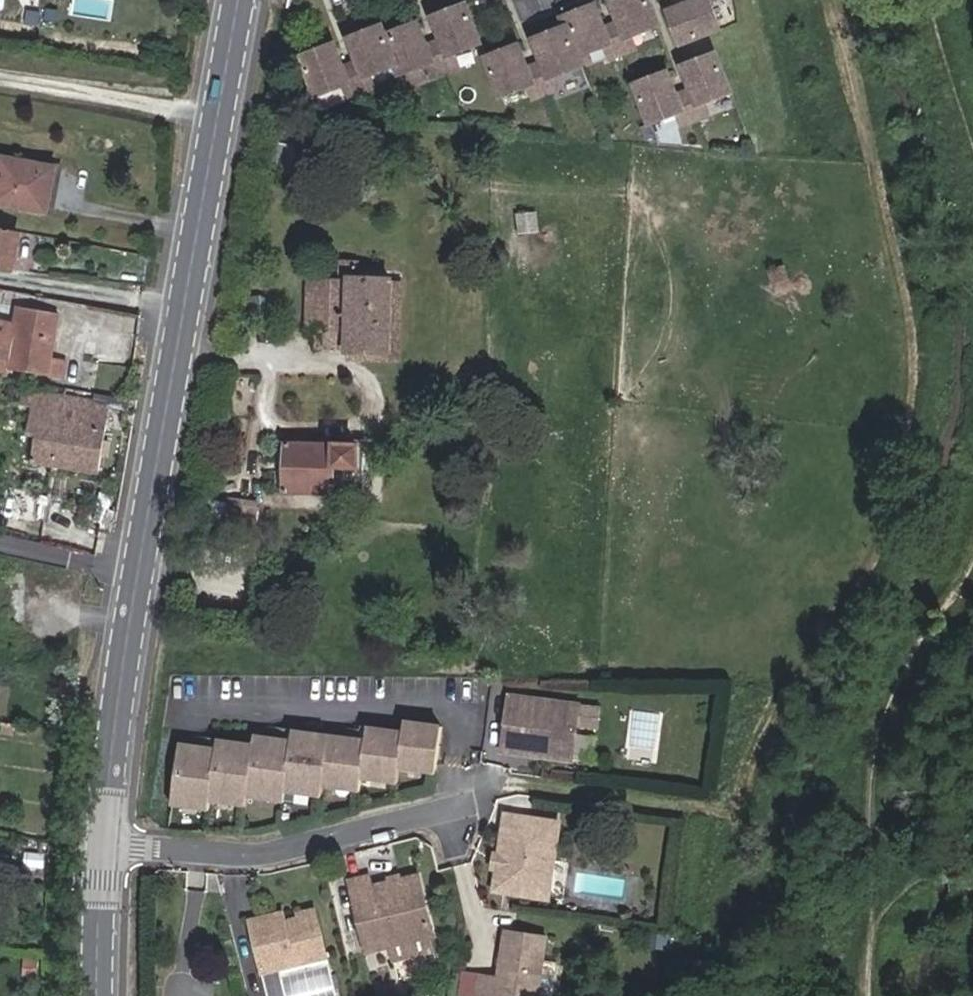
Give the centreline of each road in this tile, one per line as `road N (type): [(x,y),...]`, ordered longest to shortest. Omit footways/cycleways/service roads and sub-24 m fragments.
road 1 (tertiary): [(244,0),(120,706),(104,845)]
road 2 (residential): [(104,845),(258,854),(464,805),(480,789),(505,783),(700,810)]
road 3 (tertiary): [(104,845),(99,995)]

